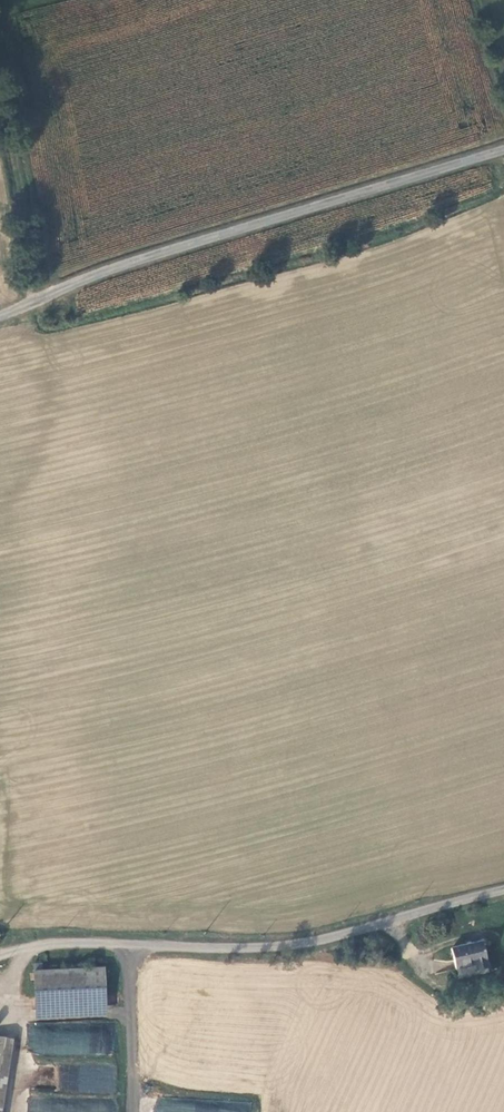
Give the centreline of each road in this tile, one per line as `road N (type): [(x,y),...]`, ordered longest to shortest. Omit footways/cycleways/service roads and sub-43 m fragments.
road 1 (unclassified): [(503,149),(171,248),(0,315)]
road 2 (unclassified): [(0,956),(65,943),(283,946),(503,892)]
road 3 (track): [(34,302),(0,108)]
road 4 (track): [(132,1111),(129,944)]
road 5 (track): [(27,949),(13,983),(21,1040),(15,1111)]

